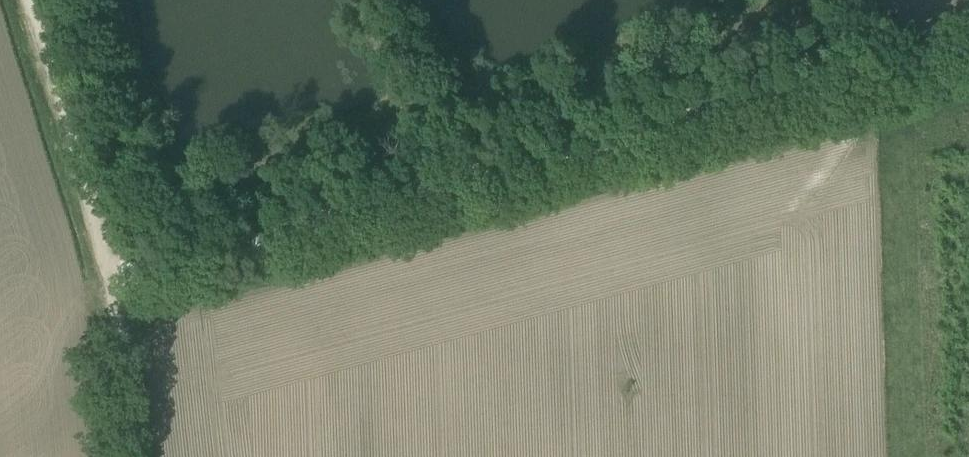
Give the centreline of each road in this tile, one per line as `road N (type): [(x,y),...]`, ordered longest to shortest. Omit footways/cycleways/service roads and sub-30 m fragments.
road 1 (track): [(109,282),(764,103)]
road 2 (track): [(109,282),(20,0)]
road 3 (track): [(764,103),(968,48)]
road 4 (track): [(136,456),(109,282)]

